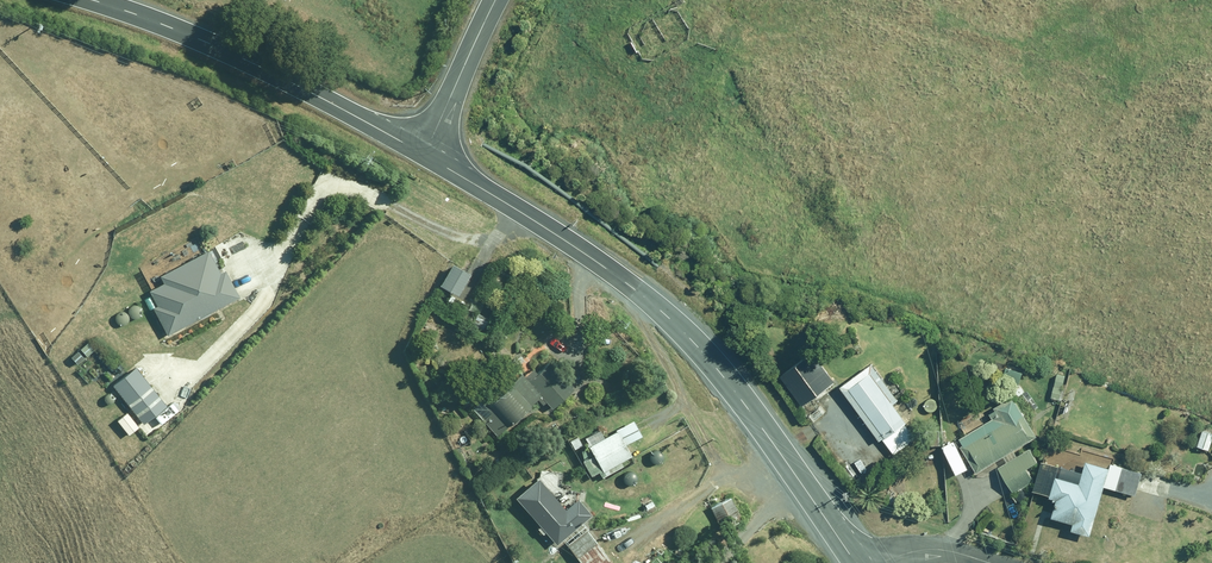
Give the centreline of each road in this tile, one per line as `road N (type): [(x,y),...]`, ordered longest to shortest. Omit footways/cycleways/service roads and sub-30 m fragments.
road 1 (secondary): [(423,155),(571,244),(660,311),(742,402),(856,562)]
road 2 (secondary): [(94,0),(244,59),(423,155)]
road 3 (unclassified): [(488,0),(423,155)]

